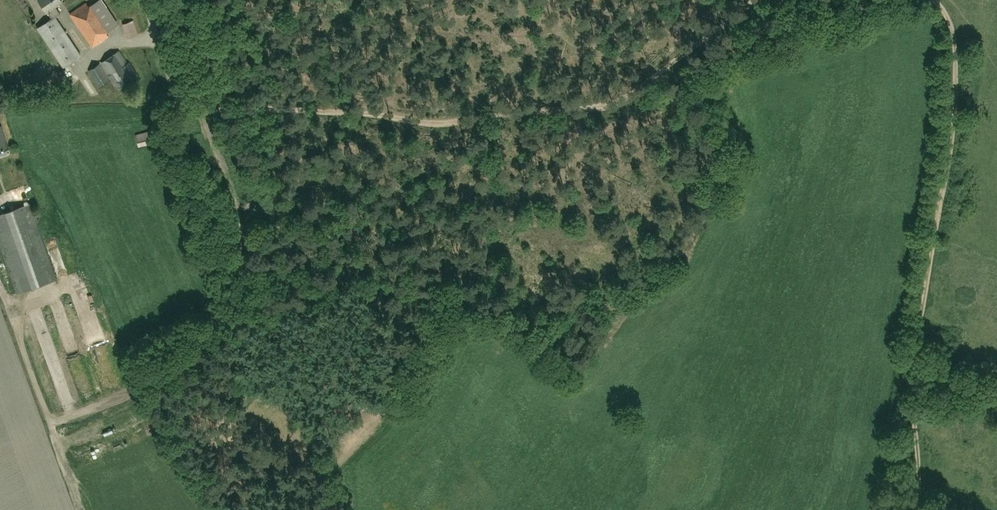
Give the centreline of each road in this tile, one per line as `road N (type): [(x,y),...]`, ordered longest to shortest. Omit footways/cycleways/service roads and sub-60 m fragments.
road 1 (track): [(753,0),(626,98),(594,106),(439,123),(343,112),(211,111),(187,102),(168,70)]
road 2 (track): [(912,509),(916,335),(955,118),(953,35),(933,0)]

